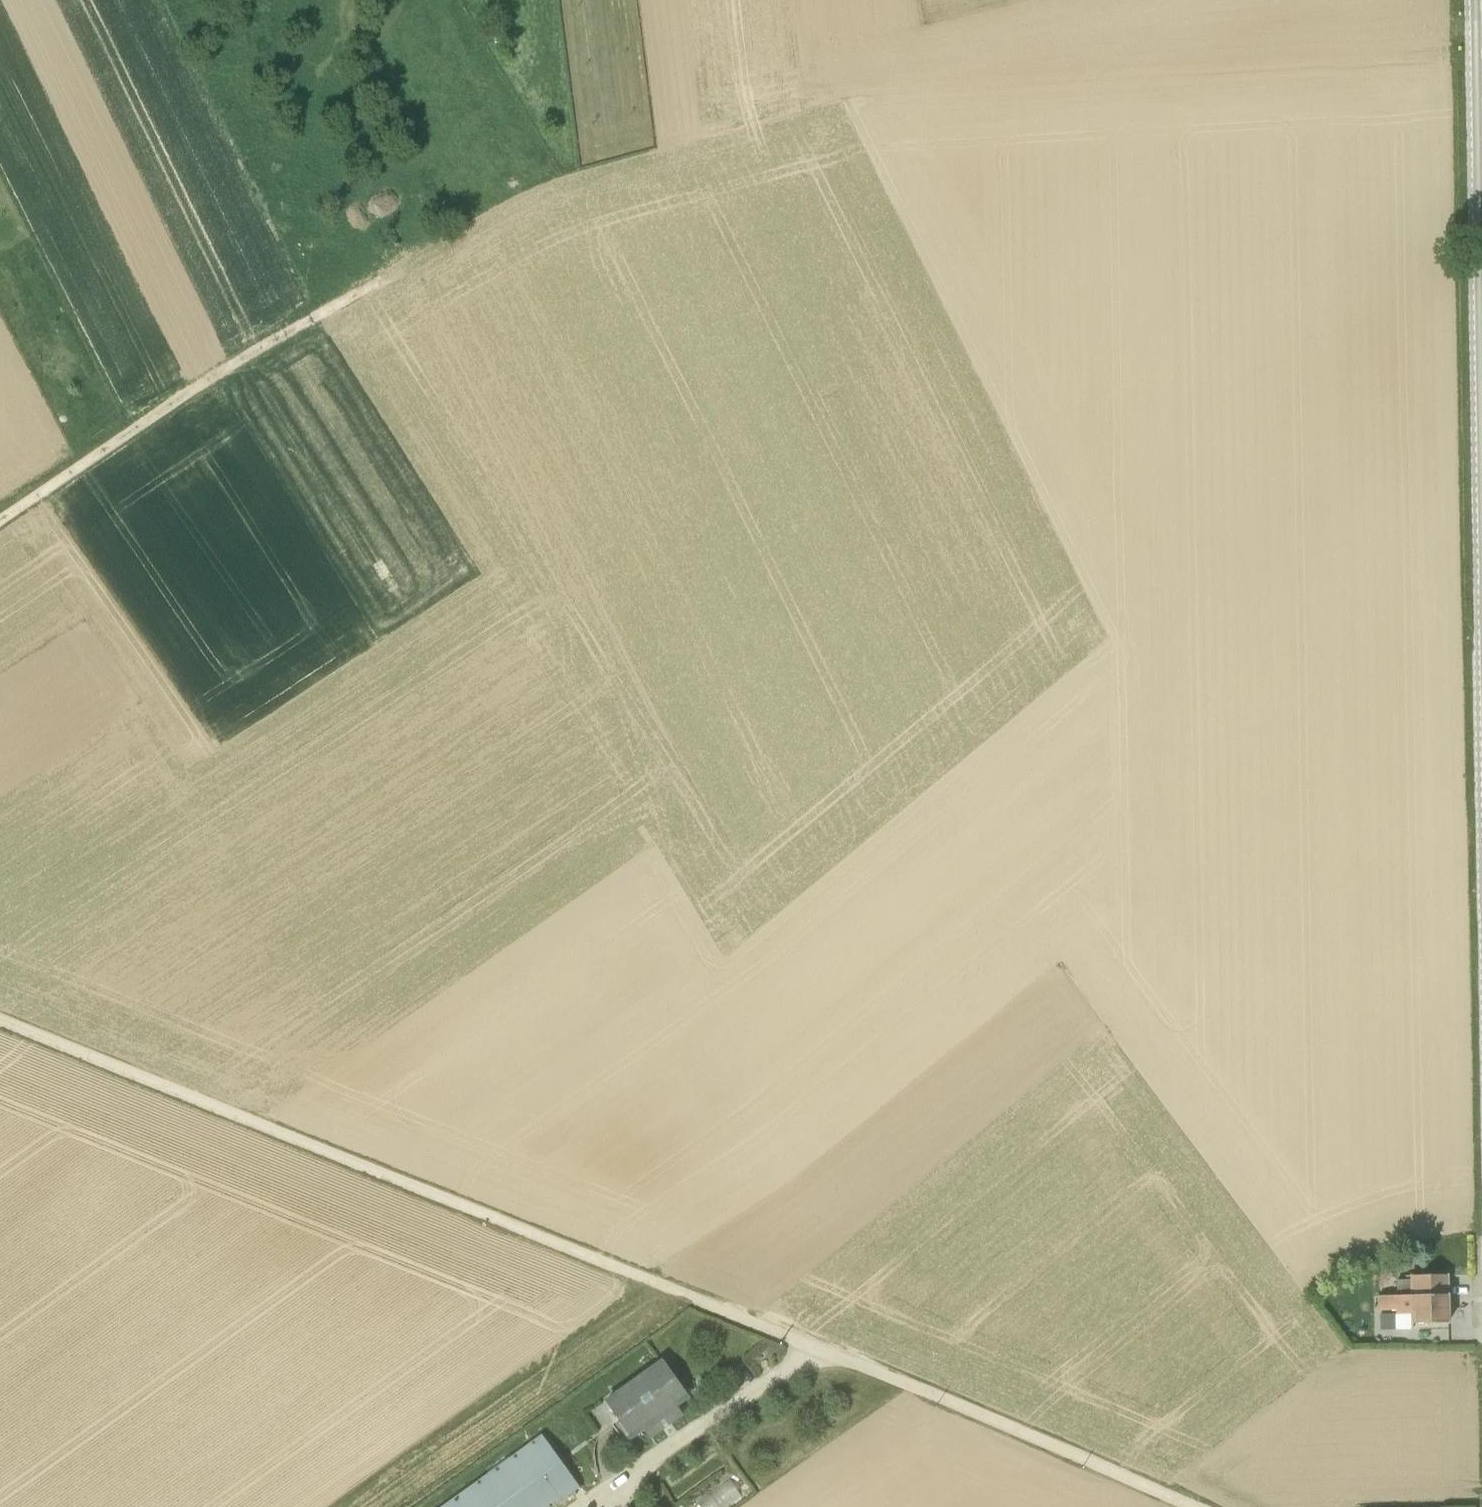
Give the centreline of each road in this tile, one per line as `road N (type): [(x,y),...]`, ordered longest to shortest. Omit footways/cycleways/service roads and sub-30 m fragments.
road 1 (unclassified): [(1196,1506),(0,1023)]
road 2 (track): [(386,279),(225,367),(0,522)]

